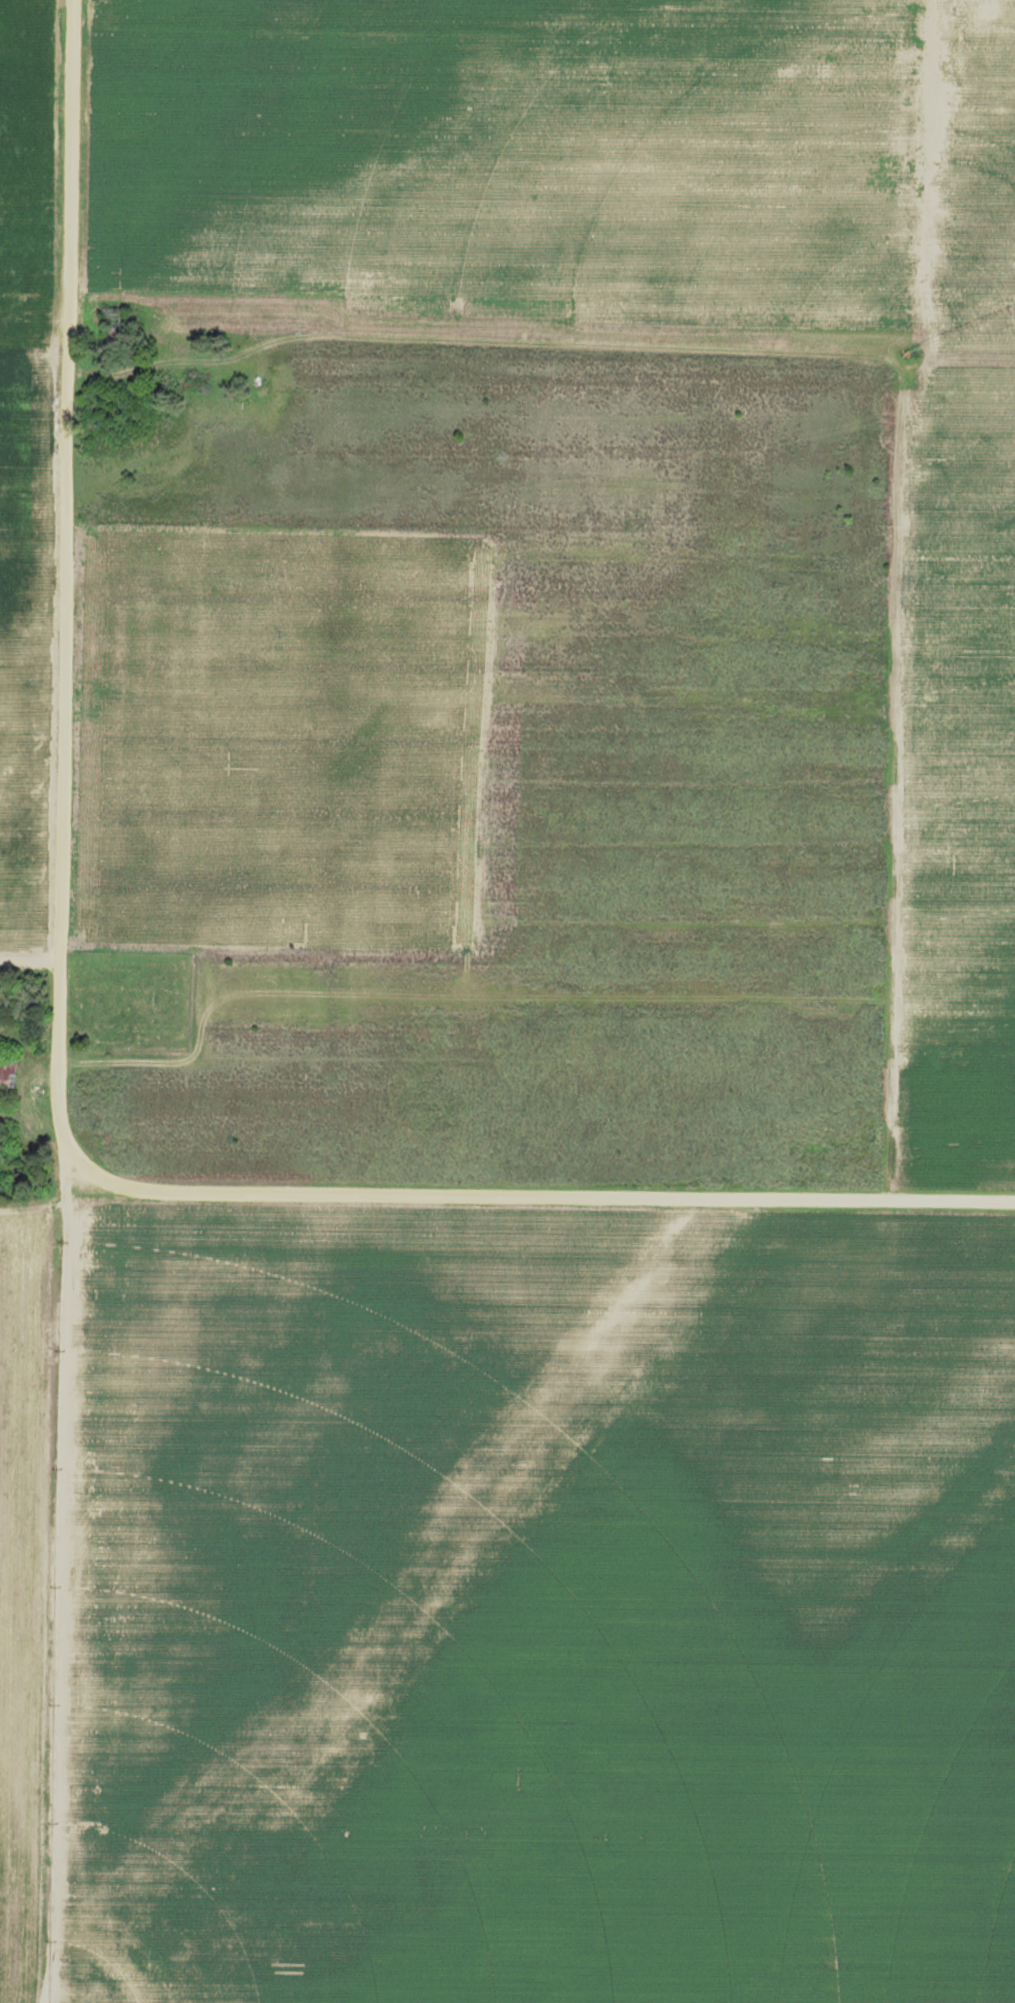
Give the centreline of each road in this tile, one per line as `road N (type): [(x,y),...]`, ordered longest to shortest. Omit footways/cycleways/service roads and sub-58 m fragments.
road 1 (residential): [(1014,1200),(160,1191),(100,1170),(77,1150),(59,1108),(73,0)]
road 2 (track): [(40,2002),(38,1372),(55,1211),(77,1150)]

